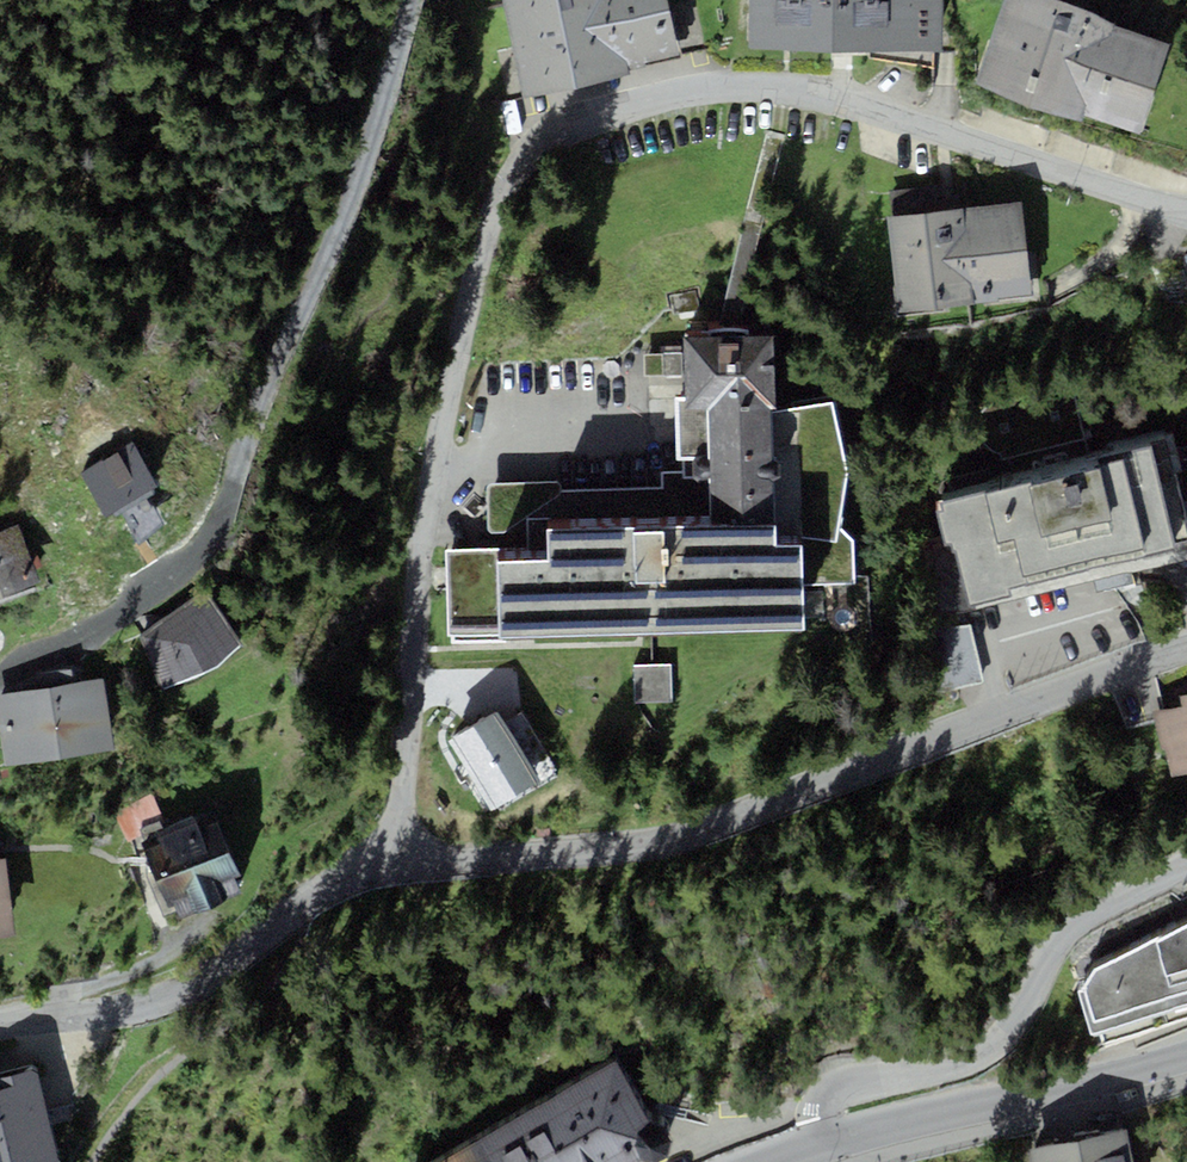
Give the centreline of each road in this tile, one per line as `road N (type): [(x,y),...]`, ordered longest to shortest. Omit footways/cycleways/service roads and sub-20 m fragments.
road 1 (residential): [(1186,209),(818,97),(754,89),(644,100),(551,132),(518,155),(494,192),(442,415),(420,554),(400,803),(403,881)]
road 2 (residential): [(403,881),(458,862),(687,831),(1186,650)]
road 3 (residential): [(831,1143),(823,1104),(834,1089),(983,1056),(1019,1015),(1060,929),(1186,864)]
road 4 (residential): [(0,1023),(139,1003),(215,977),(403,881)]
road 5 (residential): [(831,1143),(1186,1058)]

